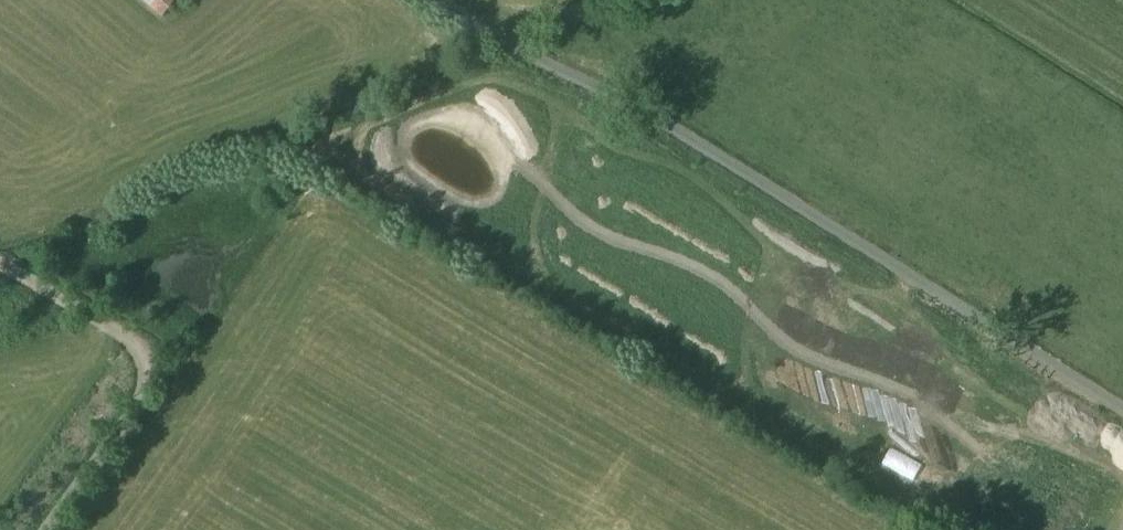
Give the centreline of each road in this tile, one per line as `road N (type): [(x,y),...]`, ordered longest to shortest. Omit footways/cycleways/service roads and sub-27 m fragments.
road 1 (unclassified): [(453,0),(659,111),(1122,407)]
road 2 (track): [(51,529),(125,417),(134,345),(0,256)]

